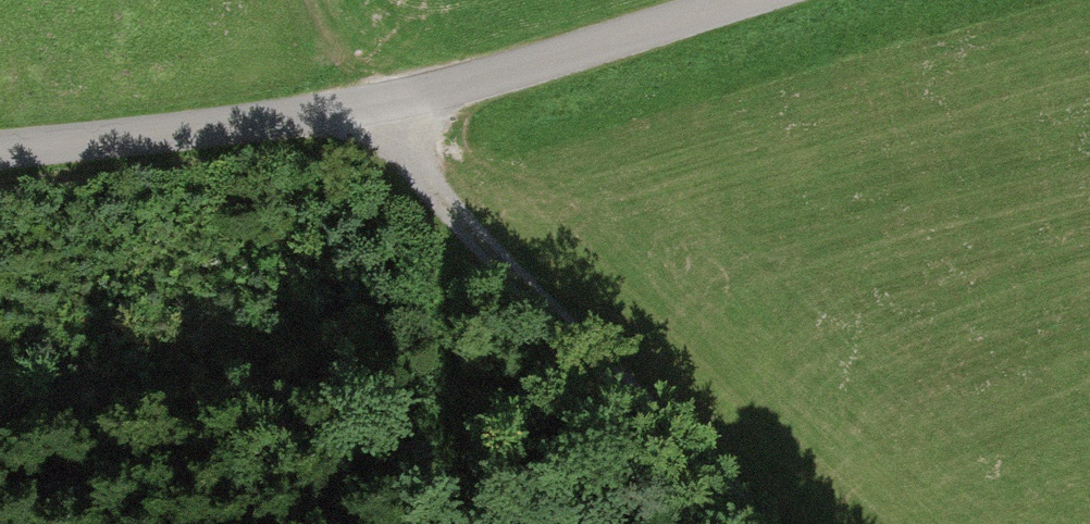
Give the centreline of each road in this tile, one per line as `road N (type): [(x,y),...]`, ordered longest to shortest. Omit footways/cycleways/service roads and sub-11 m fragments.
road 1 (unclassified): [(0,151),(367,108),(742,0)]
road 2 (track): [(367,108),(516,284),(752,523)]

